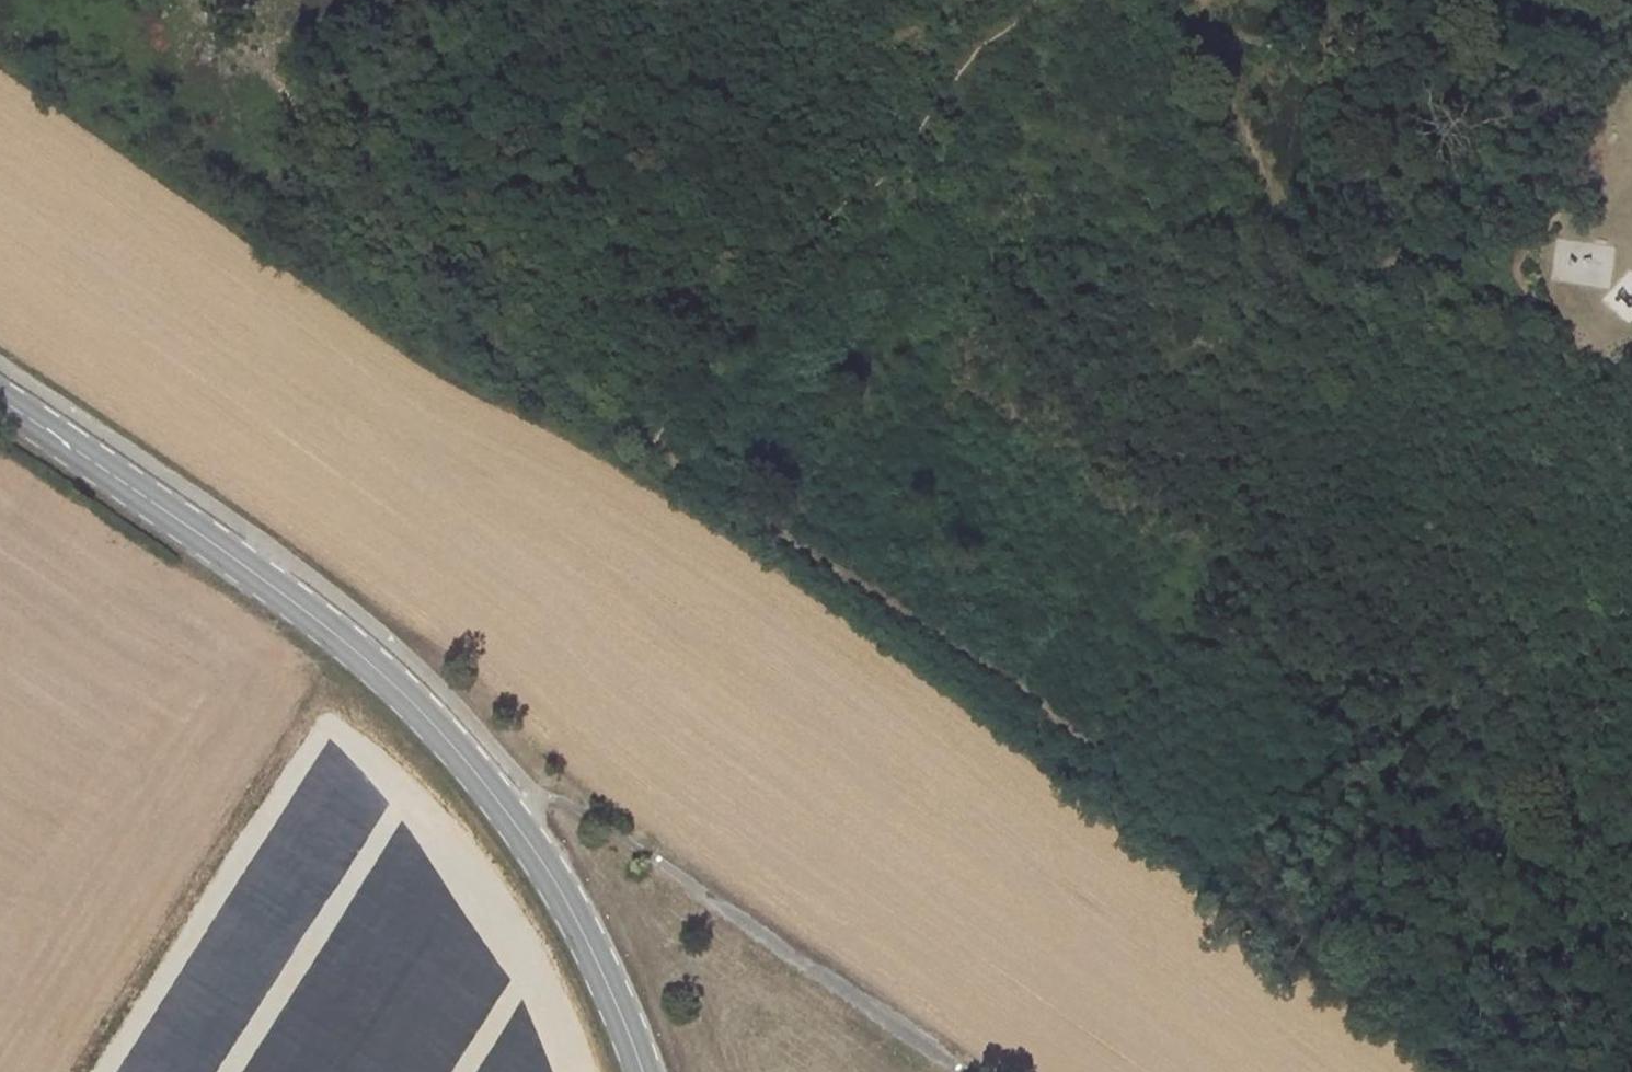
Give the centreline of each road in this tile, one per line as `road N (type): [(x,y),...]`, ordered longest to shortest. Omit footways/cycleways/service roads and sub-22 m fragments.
road 1 (secondary): [(639,1071),(599,968),(517,825),(380,662),(0,399)]
road 2 (track): [(530,790),(643,851)]

